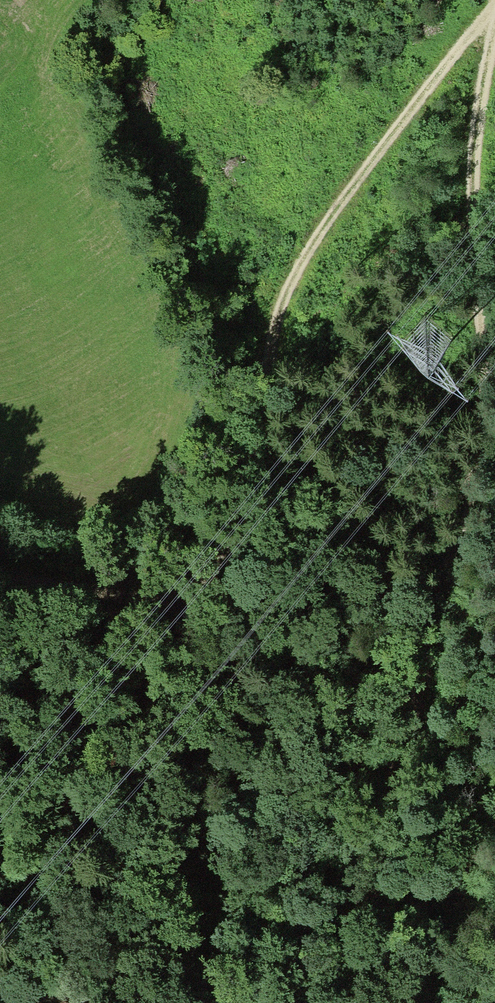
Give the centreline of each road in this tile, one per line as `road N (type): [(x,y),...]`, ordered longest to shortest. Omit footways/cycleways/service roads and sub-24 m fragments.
road 1 (track): [(494,0),(475,275),(483,394),(403,754),(355,863),(274,916),(165,920),(0,954)]
road 2 (track): [(488,9),(316,211),(287,266),(262,332),(240,508),(213,556),(190,578),(123,594),(0,572)]

